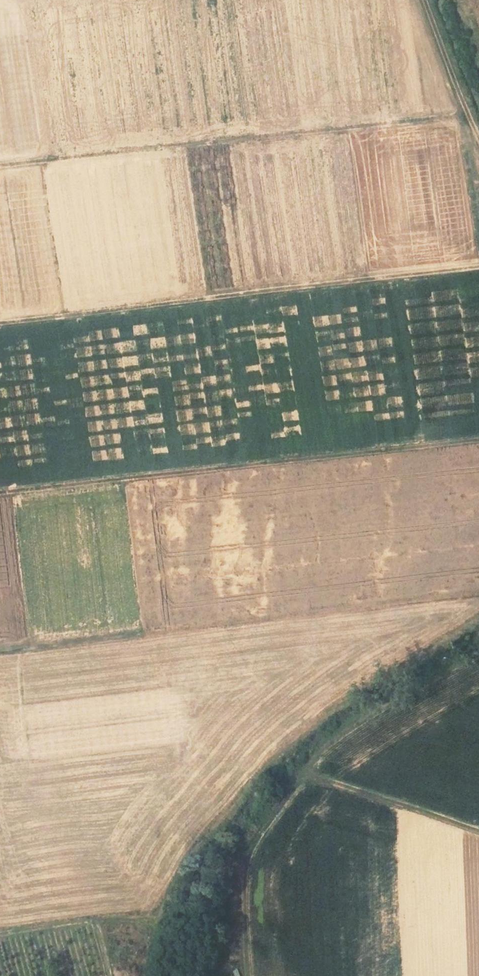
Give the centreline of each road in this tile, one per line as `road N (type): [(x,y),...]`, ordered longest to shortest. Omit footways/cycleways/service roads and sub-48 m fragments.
road 1 (track): [(112,975),(98,920),(0,931)]

